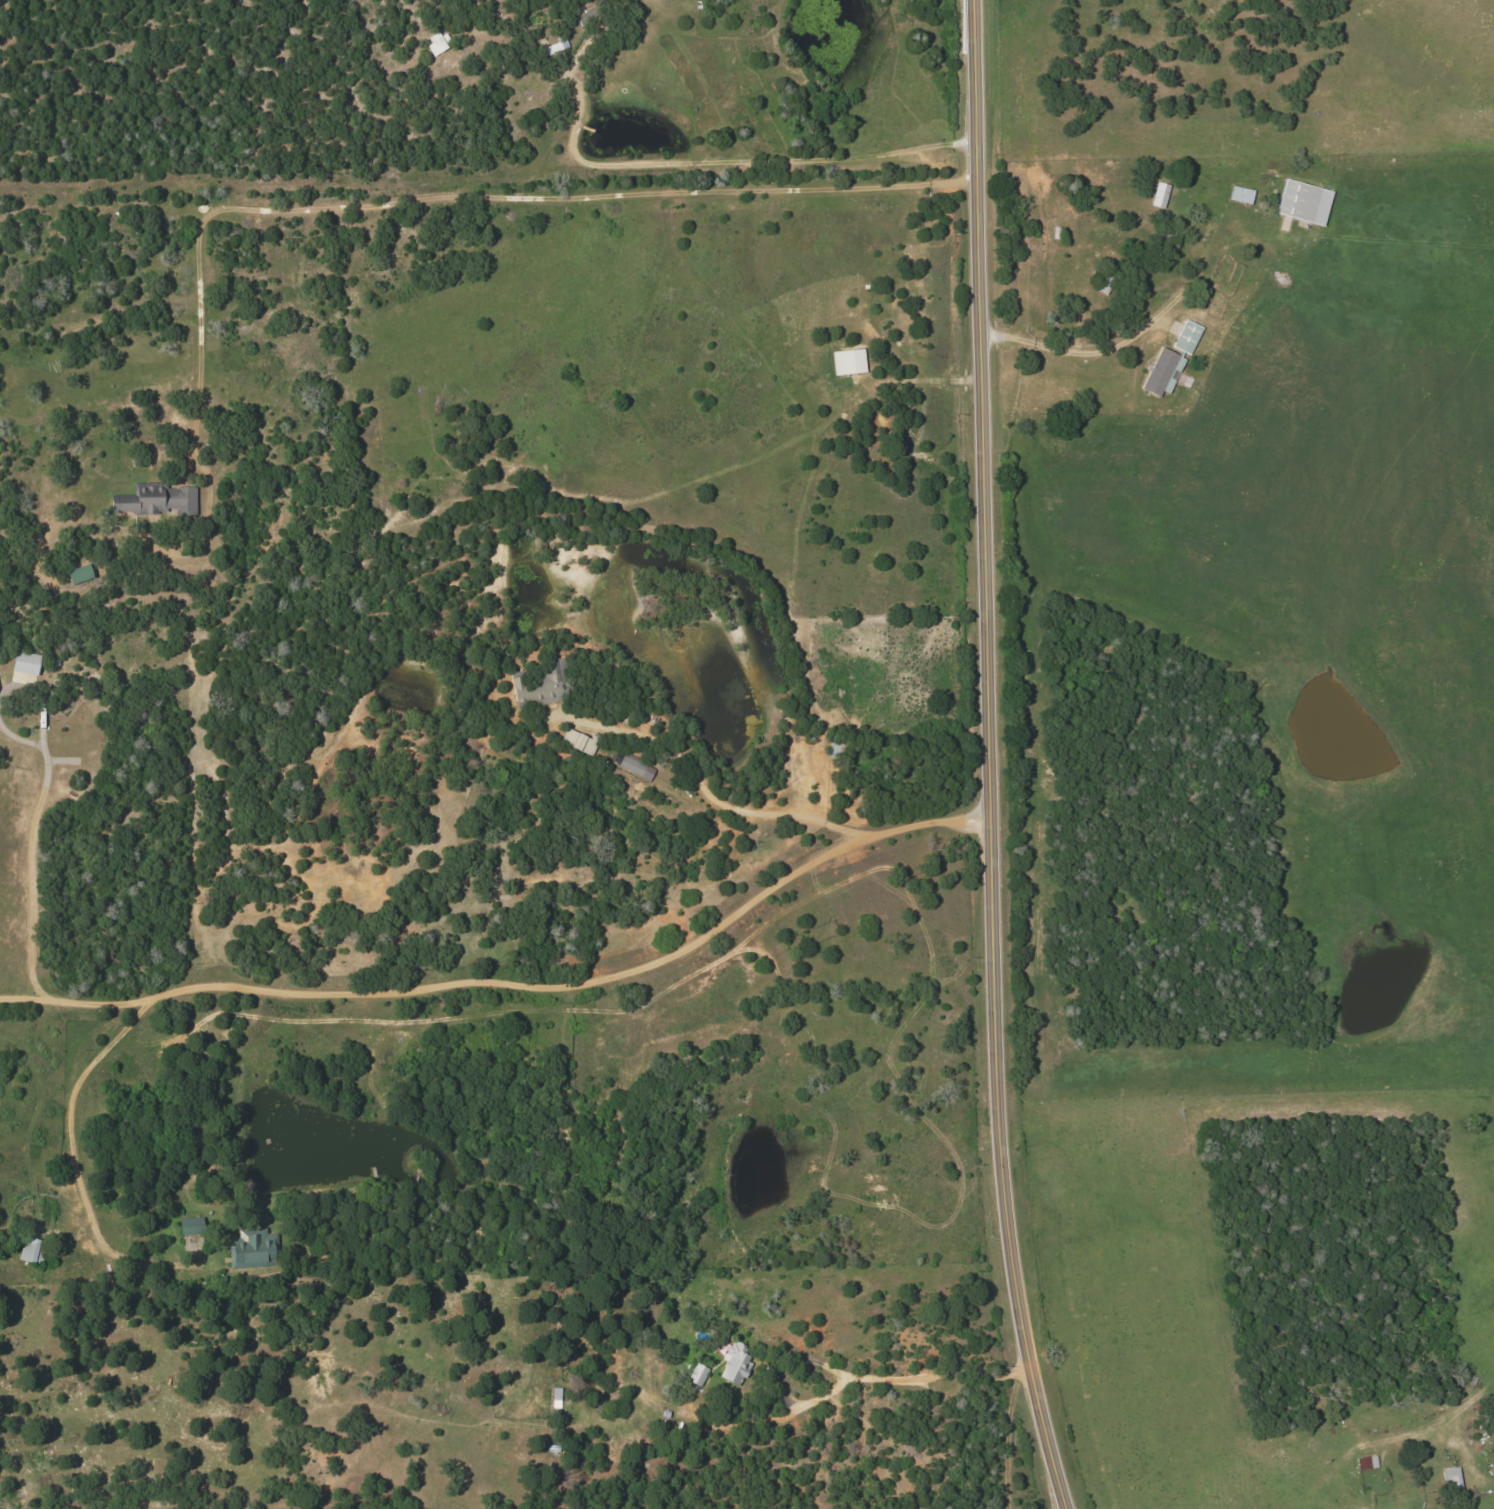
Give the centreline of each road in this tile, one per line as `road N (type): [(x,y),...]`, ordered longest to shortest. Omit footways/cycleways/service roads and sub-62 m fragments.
road 1 (secondary): [(1067,1508),(1017,1282),(997,1095),(975,0)]

